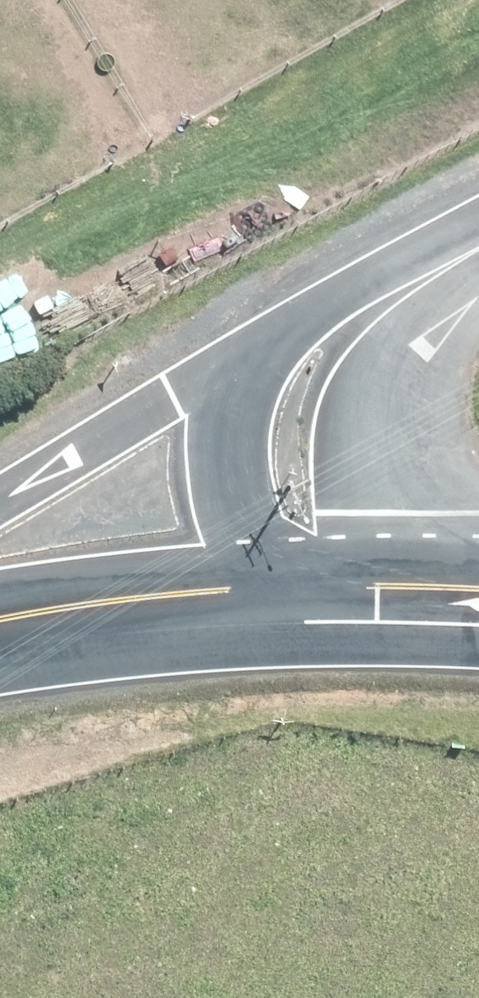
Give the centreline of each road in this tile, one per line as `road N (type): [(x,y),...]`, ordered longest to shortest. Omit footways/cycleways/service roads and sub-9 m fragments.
road 1 (unclassified): [(0,498),(169,397),(393,295)]
road 2 (unclassified): [(393,295),(341,337),(291,428),(303,585)]
road 3 (tertiary): [(0,620),(303,585)]
road 4 (tertiary): [(303,585),(478,591)]

